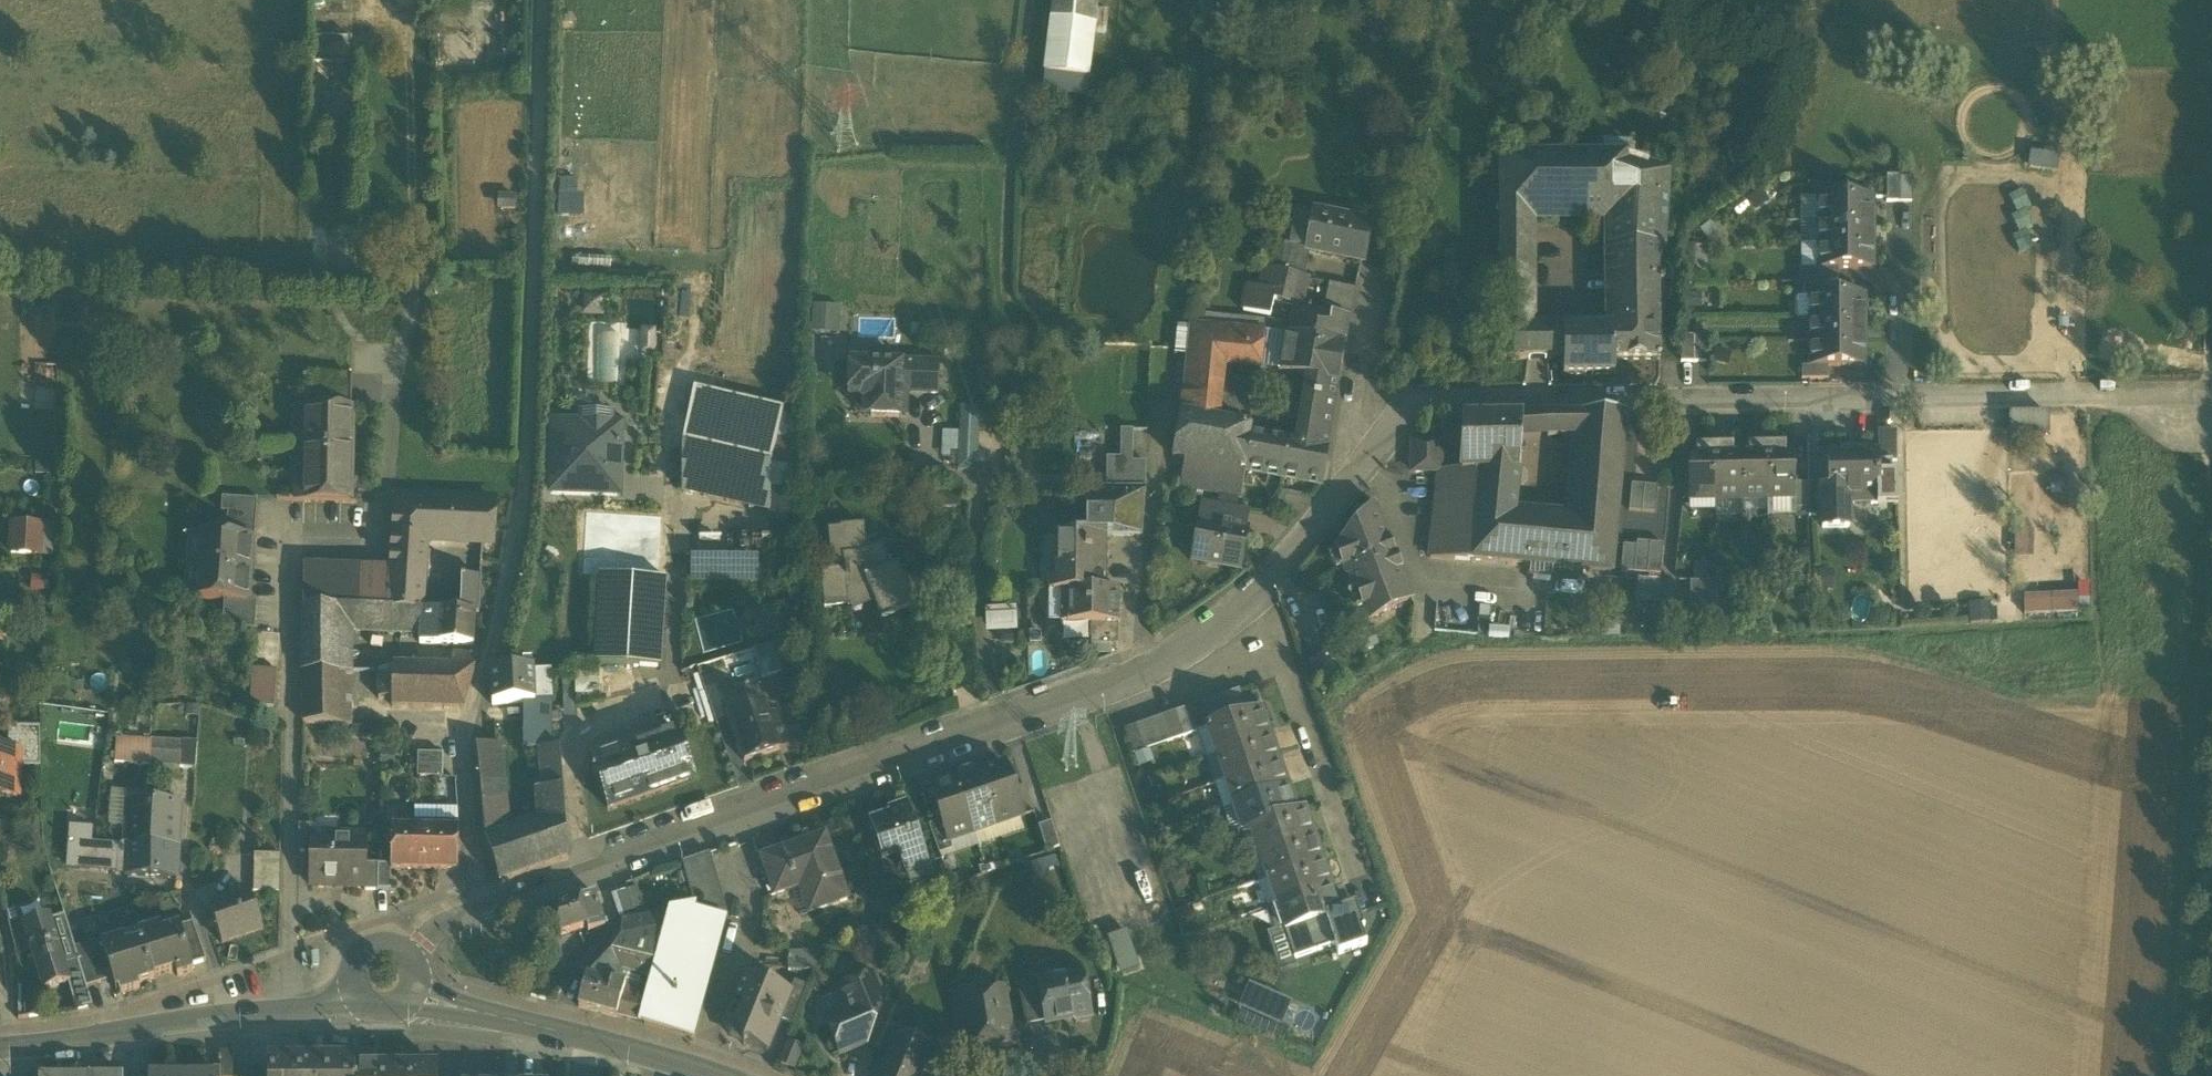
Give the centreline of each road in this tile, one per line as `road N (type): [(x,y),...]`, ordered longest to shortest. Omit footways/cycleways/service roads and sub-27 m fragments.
road 1 (residential): [(1353,482),(1408,411),(1438,400),(2072,398),(2181,407)]
road 2 (residential): [(287,1009),(291,538),(377,538),(392,390)]
road 3 (residential): [(487,902),(1139,676)]
road 4 (track): [(528,499),(546,0)]
road 5 (residential): [(487,902),(471,824),(470,727),(528,499)]
road 6 (track): [(404,4),(418,279),(392,390)]
road 7 (residential): [(1257,589),(1367,896)]
road 8 (tertiary): [(412,989),(704,1075)]
road 9 (tertiary): [(0,1045),(287,1009)]
road 10 (residential): [(1353,482),(1380,286)]
road 11 (residential): [(1139,676),(1218,625),(1257,589)]
road 12 (residential): [(1257,589),(1353,482)]

